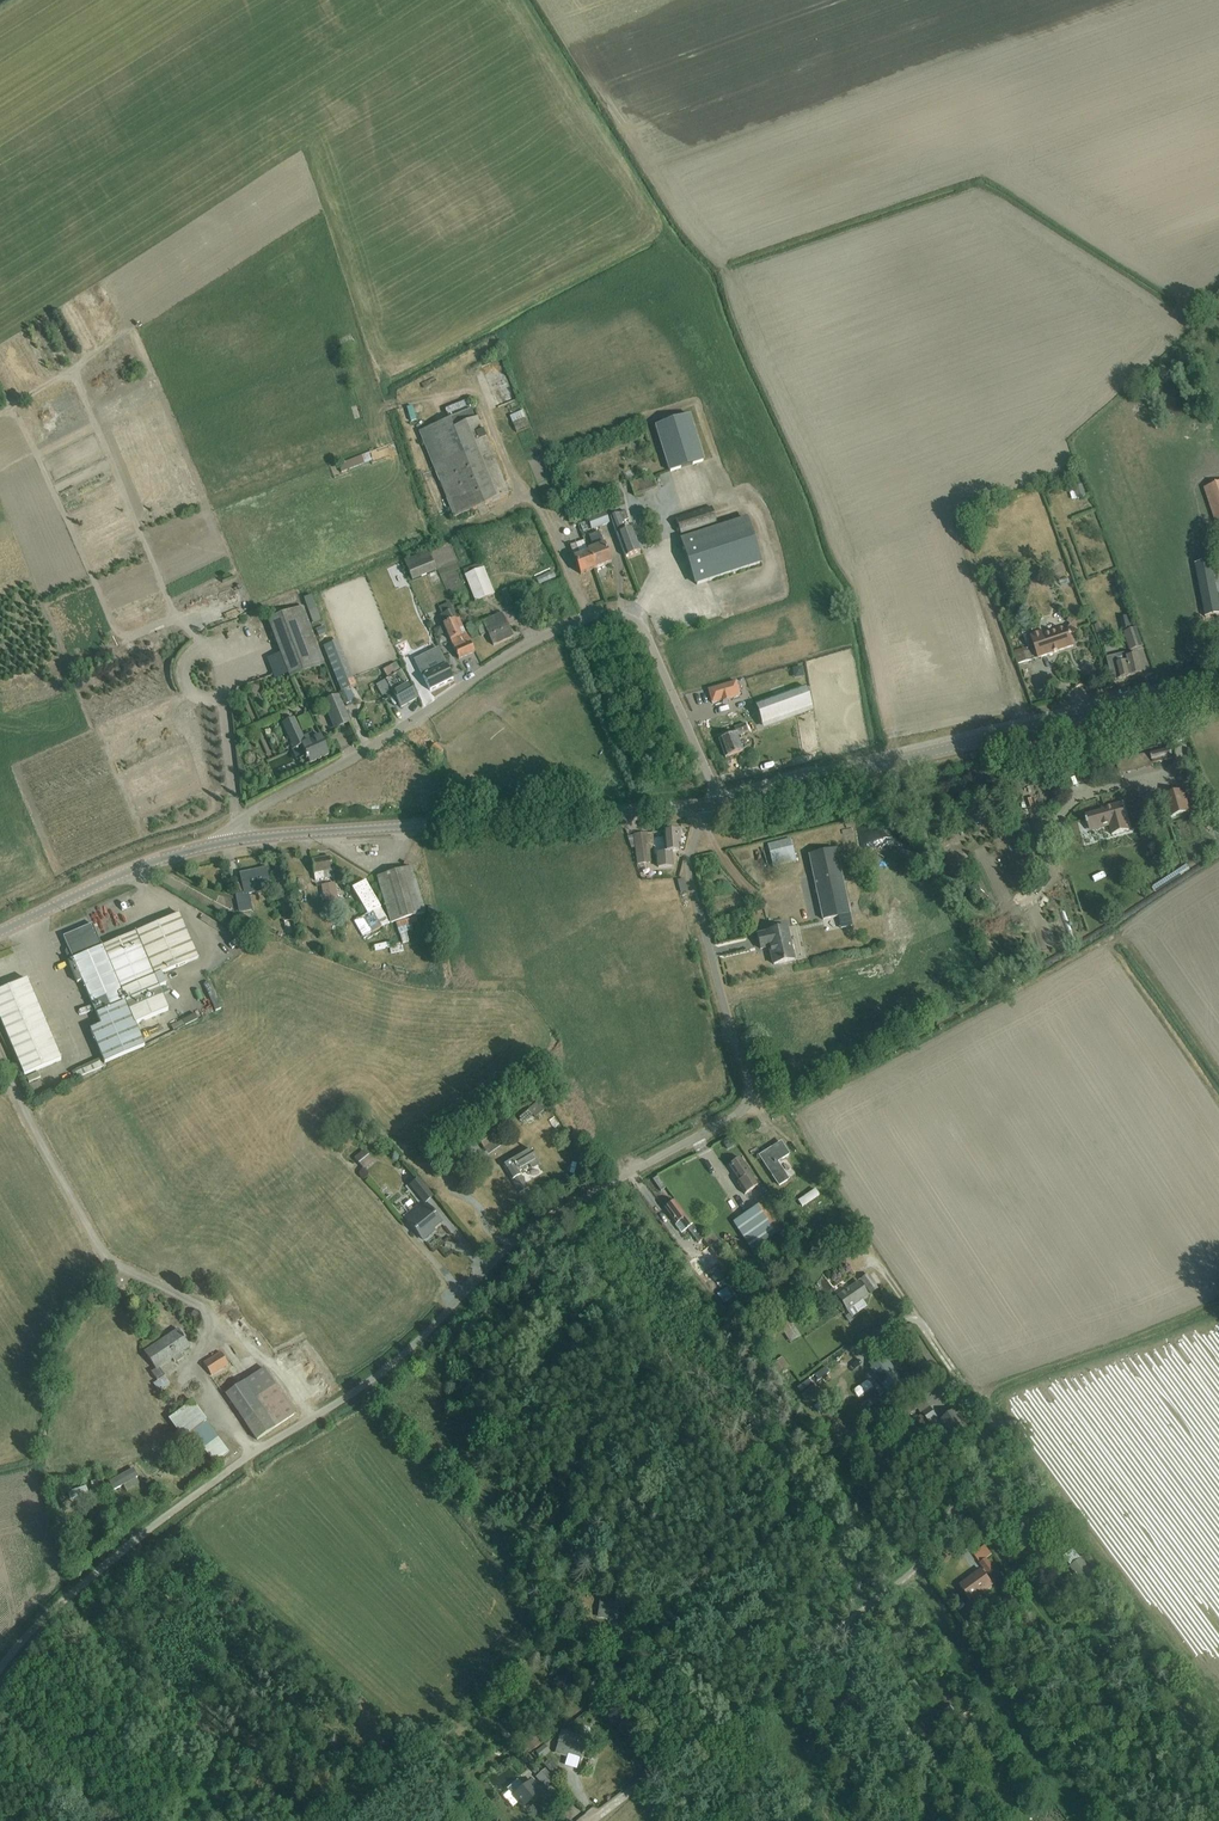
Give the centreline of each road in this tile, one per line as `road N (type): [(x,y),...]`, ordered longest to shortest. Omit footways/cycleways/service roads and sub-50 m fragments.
road 1 (unclassified): [(233,1469),(379,1366),(530,1226),(739,1117),(752,1085),(690,869),(710,805)]
road 2 (track): [(596,1820),(913,1570),(987,1439),(978,1404),(863,1247)]
road 3 (residential): [(228,842),(238,821),(377,743),(505,658),(604,614),(644,629),(713,784),(710,805)]
road 4 (tertiary): [(710,805),(1218,681)]
road 5 (tertiary): [(228,842),(710,805)]
road 6 (track): [(0,1675),(76,1588),(233,1469)]
road 7 (track): [(978,1404),(1218,1308)]
road 8 (tertiary): [(0,932),(126,871),(228,842)]
road 9 (unclassified): [(112,1267),(23,1112),(0,1054)]

